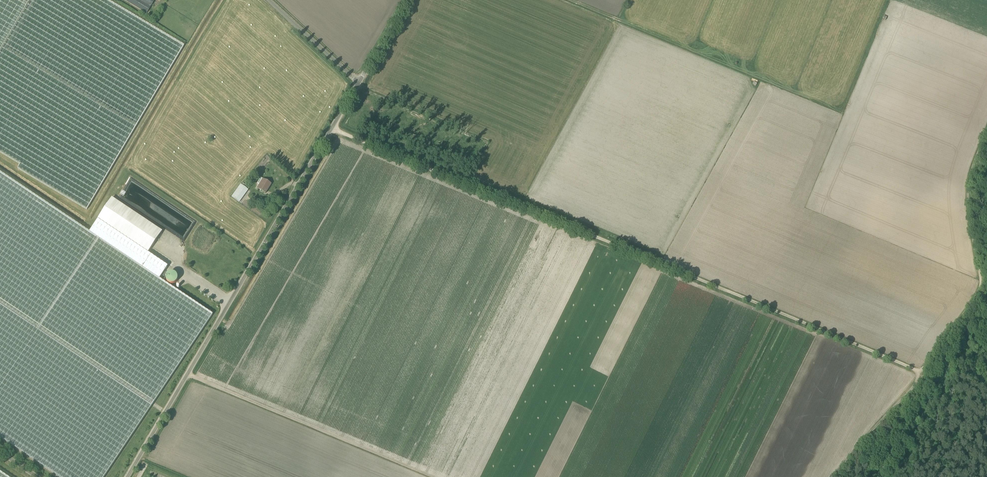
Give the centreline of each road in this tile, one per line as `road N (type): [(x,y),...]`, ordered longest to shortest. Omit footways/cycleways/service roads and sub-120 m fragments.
road 1 (track): [(332,128),(918,371)]
road 2 (unclassified): [(128,476),(358,83)]
road 3 (track): [(188,374),(435,476)]
road 4 (track): [(876,476),(984,304)]
road 5 (track): [(986,132),(969,195),(982,281),(975,299)]
road 6 (track): [(918,371),(840,476)]
road 7 (unclassified): [(358,83),(269,0)]

